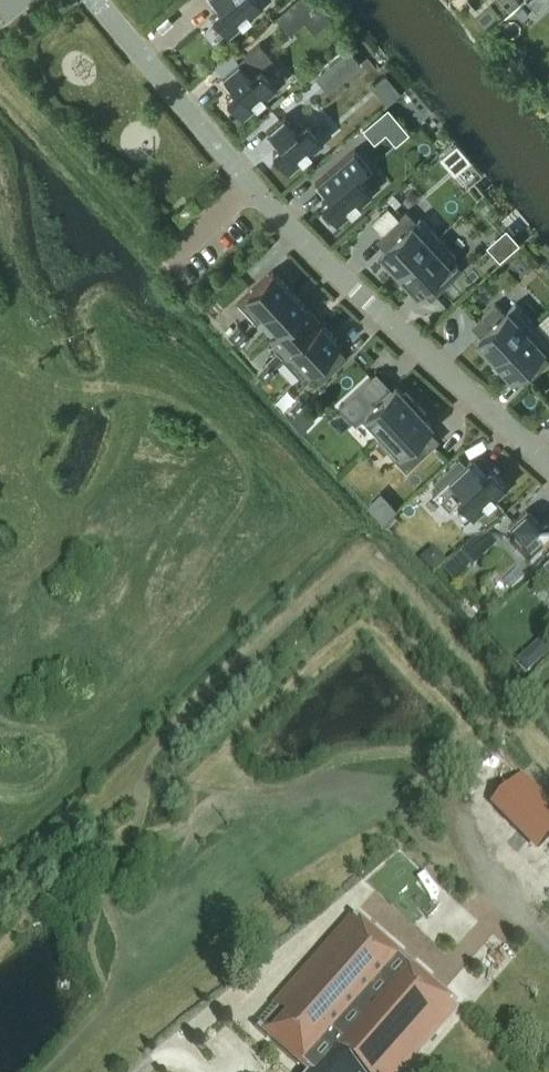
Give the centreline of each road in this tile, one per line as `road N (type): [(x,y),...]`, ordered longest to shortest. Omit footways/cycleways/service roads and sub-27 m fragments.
road 1 (residential): [(548,464),(334,271),(251,186),(98,0)]

